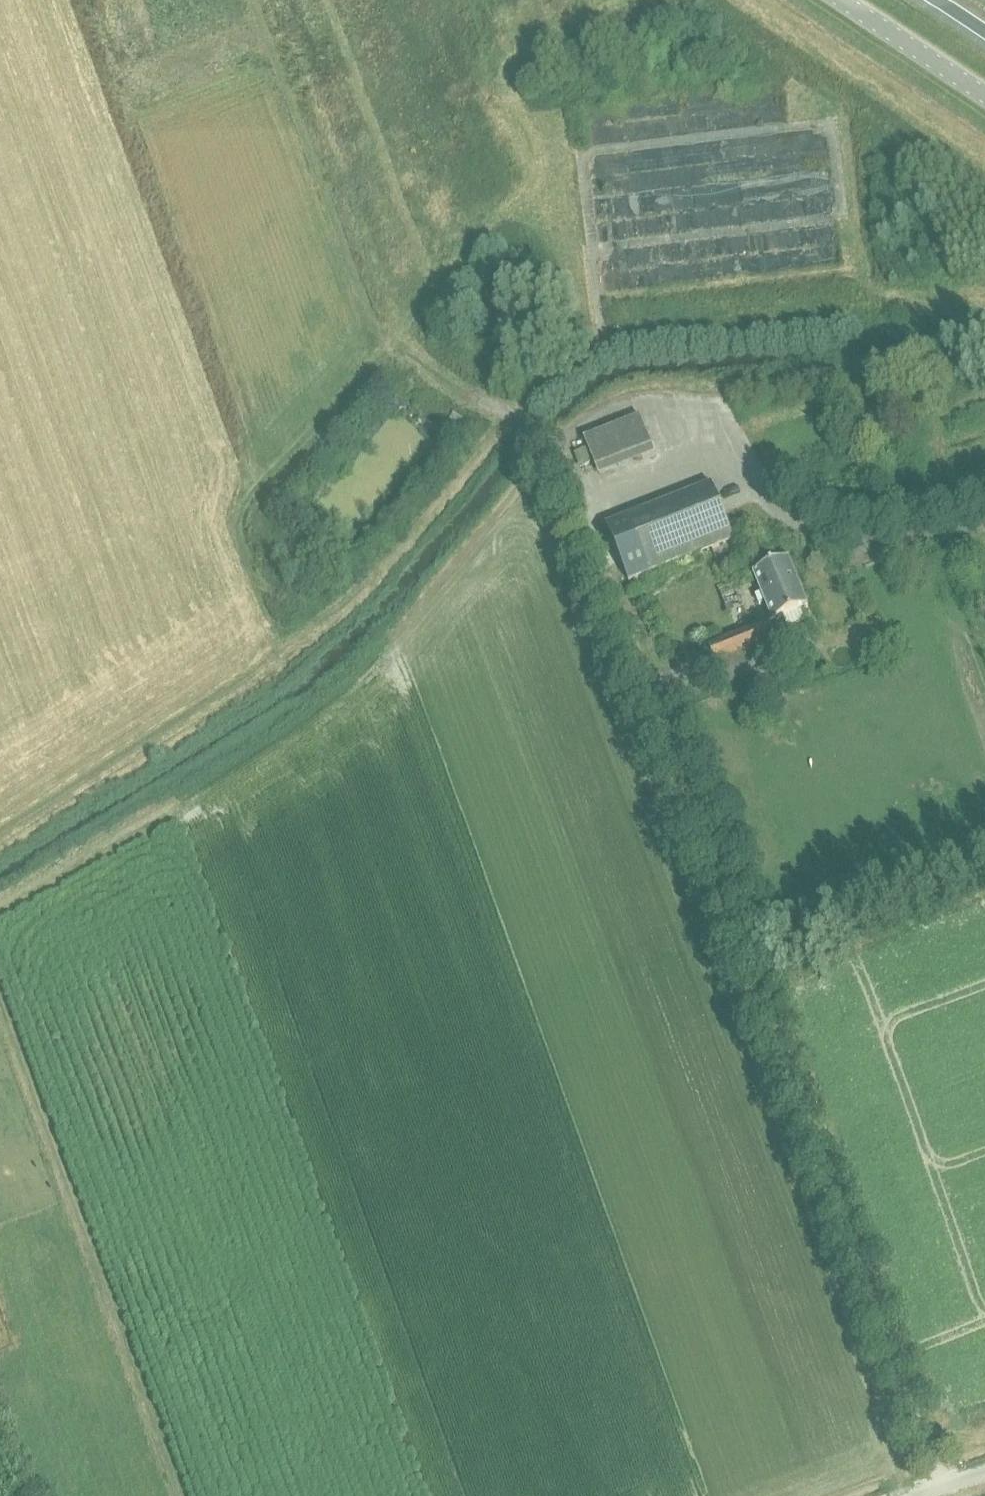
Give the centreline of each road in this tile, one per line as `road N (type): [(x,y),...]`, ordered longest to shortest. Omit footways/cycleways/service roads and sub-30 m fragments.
road 1 (unclassified): [(842,0),(984,95)]

